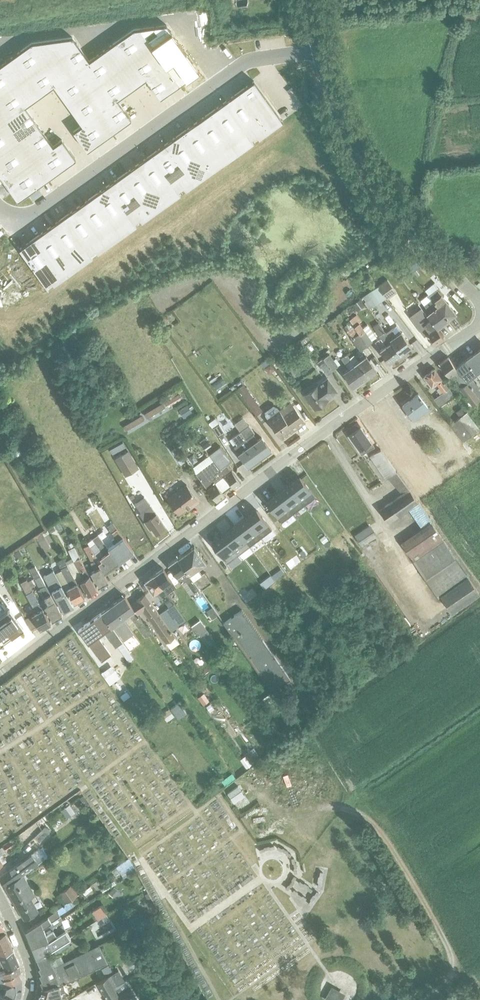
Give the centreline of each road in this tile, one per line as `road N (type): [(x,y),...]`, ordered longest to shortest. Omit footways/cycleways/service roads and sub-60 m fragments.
road 1 (tertiary): [(479,325),(232,496),(0,676)]
road 2 (residential): [(318,48),(252,59),(14,224),(0,207)]
road 3 (unclassified): [(479,301),(366,154),(318,48)]
road 4 (track): [(417,999),(441,985),(452,965),(450,949),(378,836),(358,813),(338,808)]

